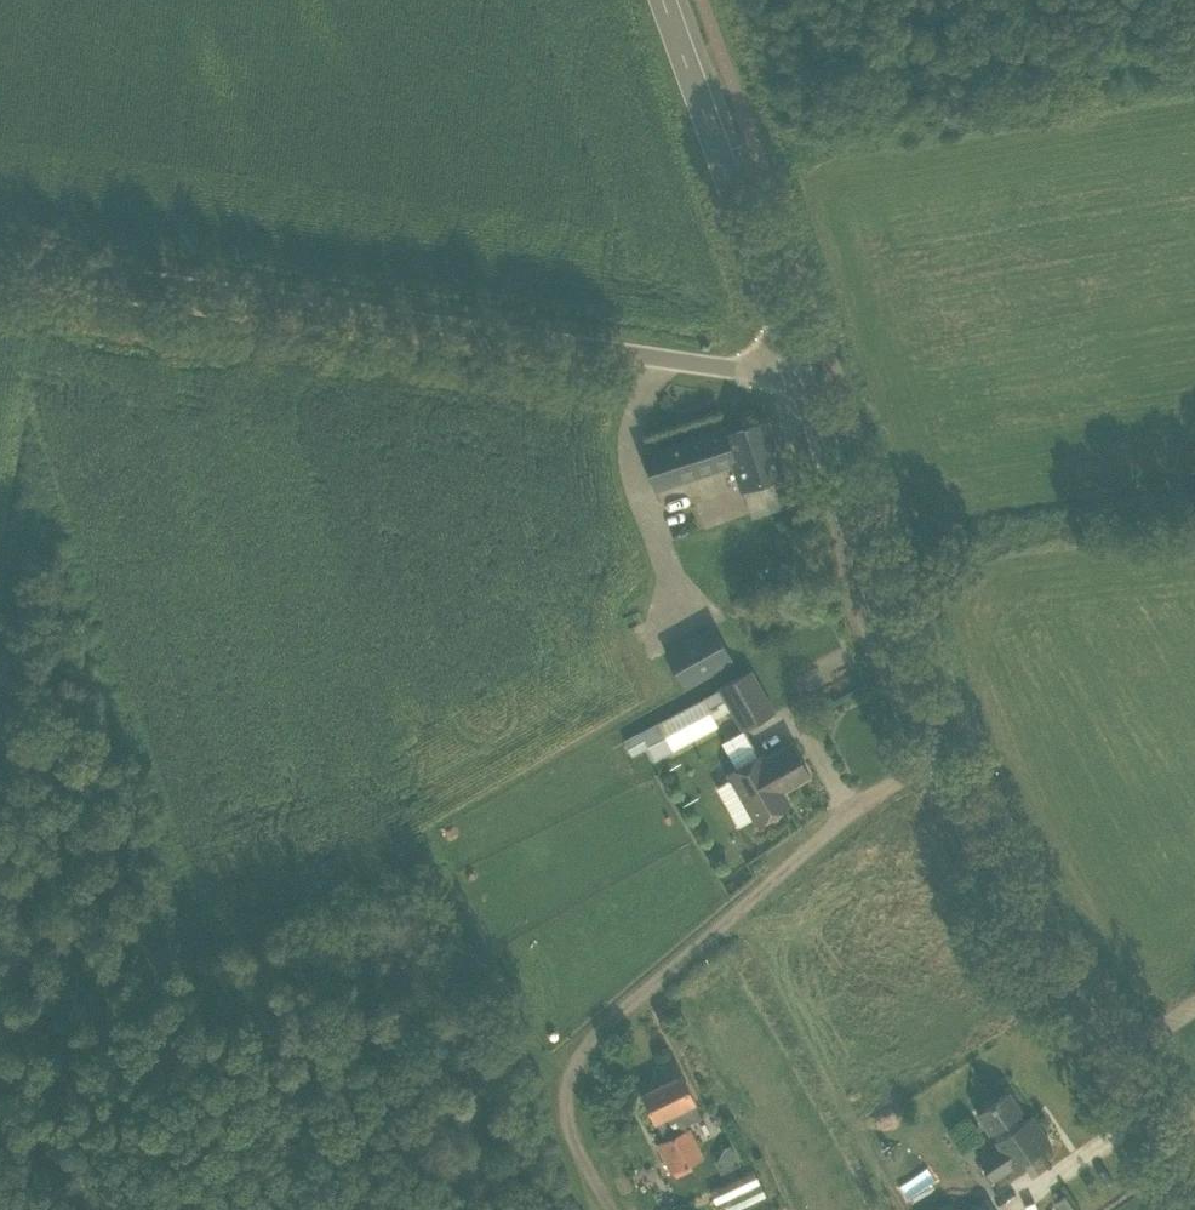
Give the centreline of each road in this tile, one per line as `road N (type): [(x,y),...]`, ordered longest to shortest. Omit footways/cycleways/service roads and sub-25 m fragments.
road 1 (tertiary): [(1194,1179),(948,812),(921,753),(794,359)]
road 2 (unclassified): [(794,359),(743,366),(0,256)]
road 3 (tertiary): [(794,359),(663,0)]

